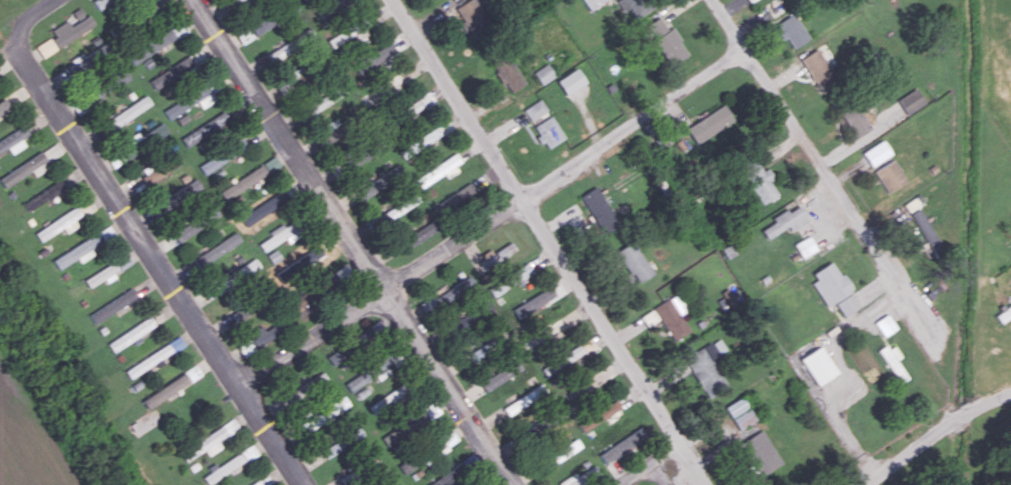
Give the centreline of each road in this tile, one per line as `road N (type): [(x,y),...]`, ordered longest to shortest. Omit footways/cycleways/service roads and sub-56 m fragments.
road 1 (residential): [(746,50),(243,391)]
road 2 (residential): [(50,0),(19,37),(27,62),(307,484)]
road 3 (residential): [(389,0),(706,484)]
road 4 (residential): [(512,484),(197,0)]
road 5 (residential): [(713,0),(932,337)]
road 6 (residential): [(865,484),(977,405),(1010,393)]

